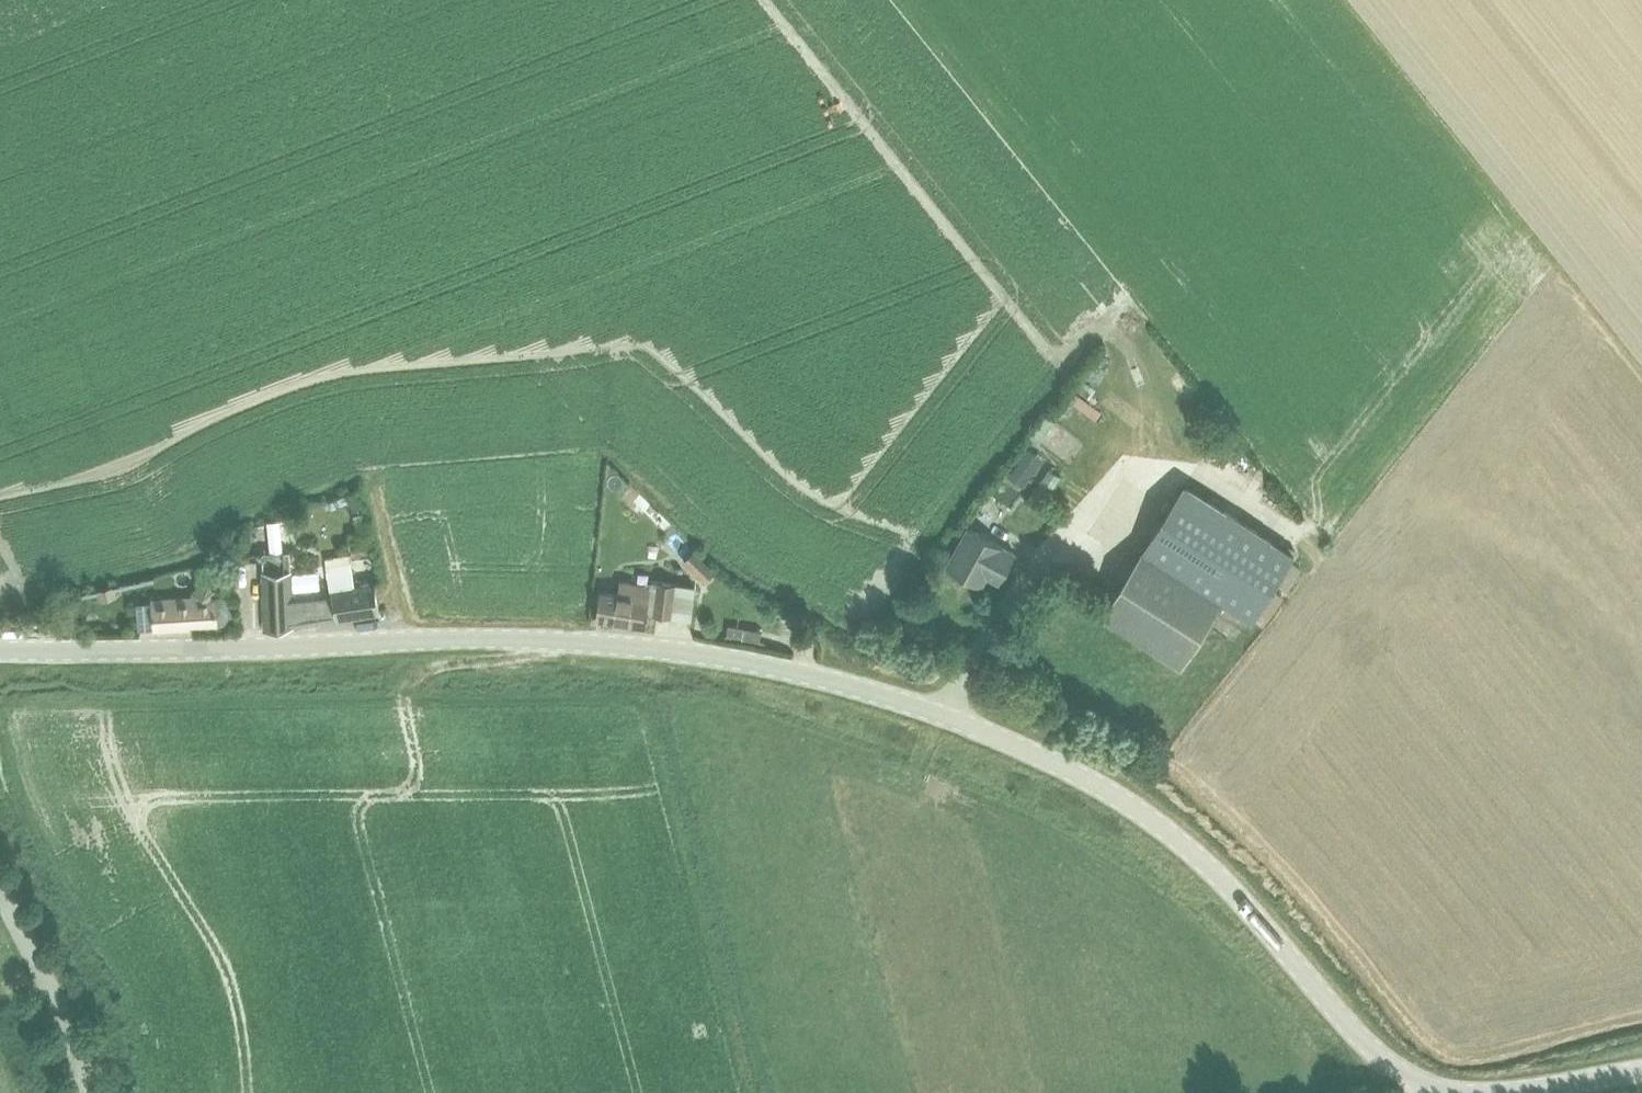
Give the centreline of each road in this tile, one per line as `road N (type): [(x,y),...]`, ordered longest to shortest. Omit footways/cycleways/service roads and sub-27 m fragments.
road 1 (tertiary): [(1641,1070),(1487,1092),(1426,1082),(1374,1049),(1240,898),(1131,804),(937,711),(802,671),(563,640),(0,649)]
road 2 (tertiary): [(84,1092),(81,1061),(0,885)]

